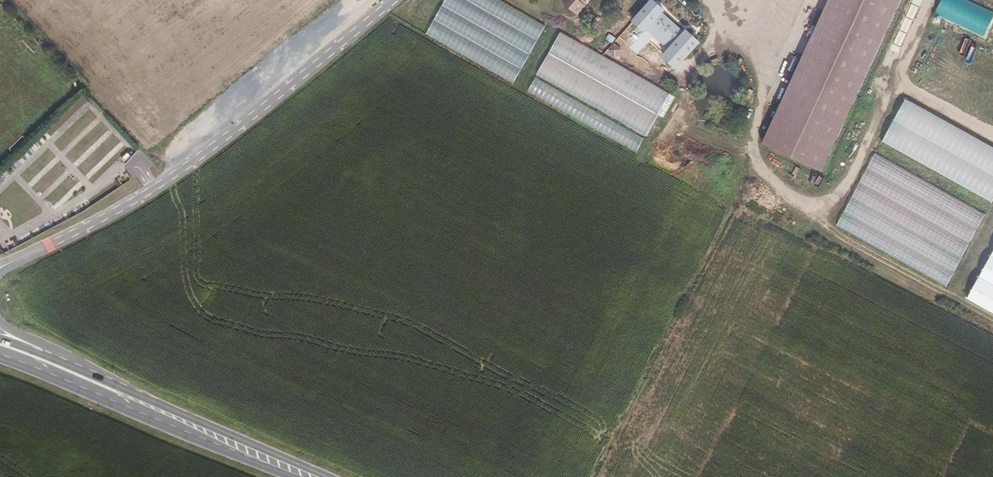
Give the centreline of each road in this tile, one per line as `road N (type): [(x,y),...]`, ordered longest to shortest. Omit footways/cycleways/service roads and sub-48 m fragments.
road 1 (secondary): [(4,266),(142,197),(392,0)]
road 2 (primary): [(78,376),(316,476)]

